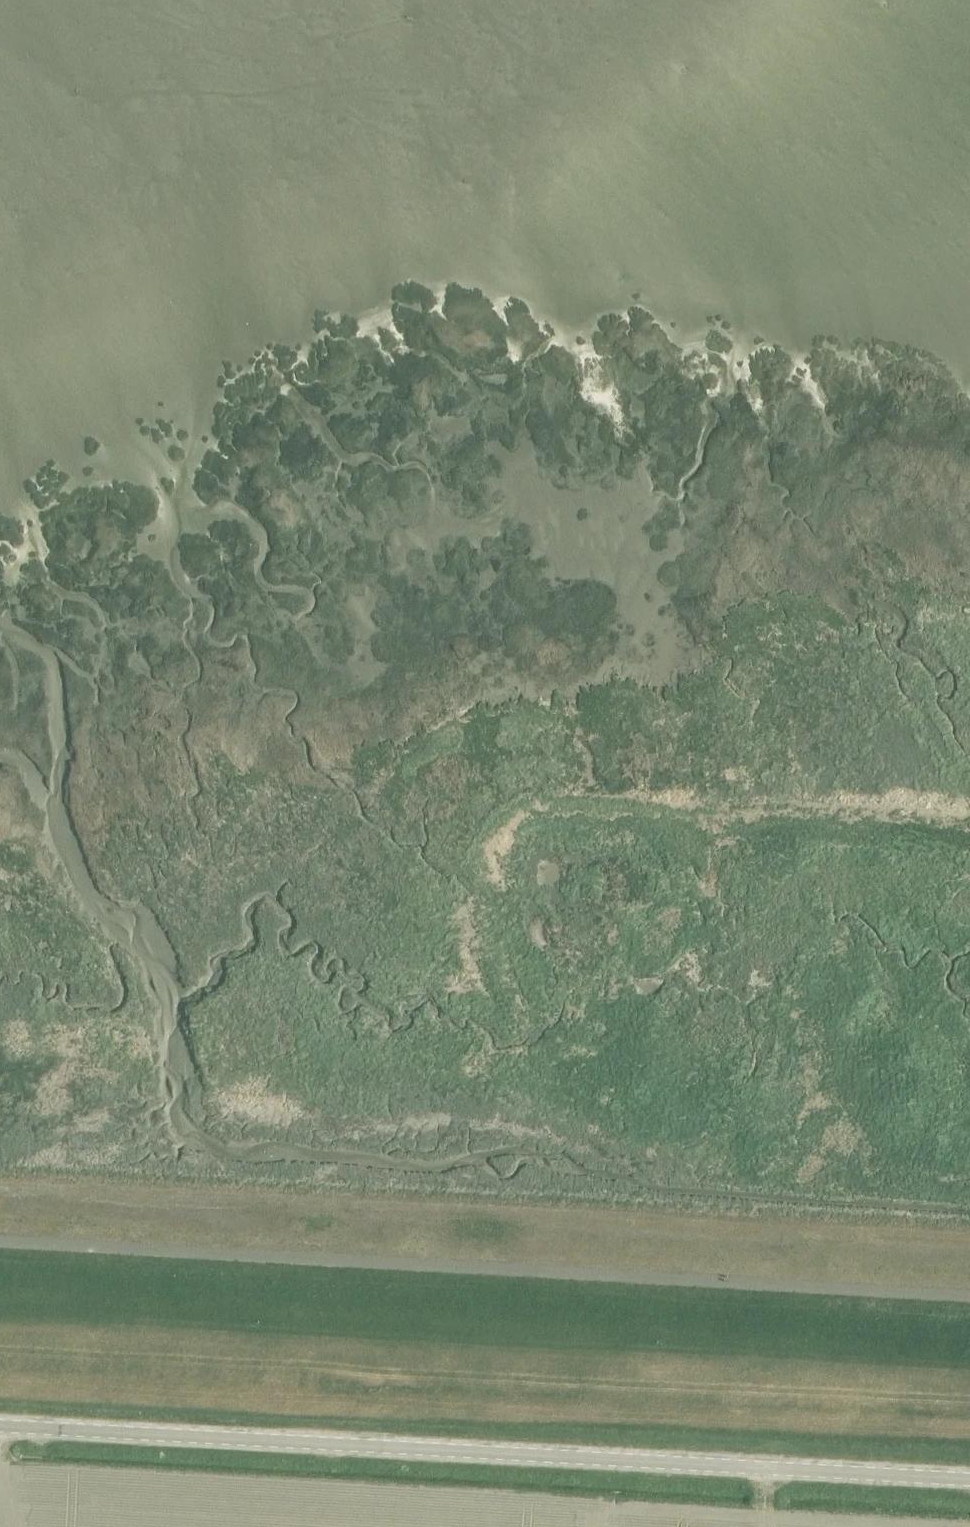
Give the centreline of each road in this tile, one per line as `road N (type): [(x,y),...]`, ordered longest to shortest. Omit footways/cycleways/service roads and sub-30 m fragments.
road 1 (tertiary): [(0,1427),(969,1481)]

